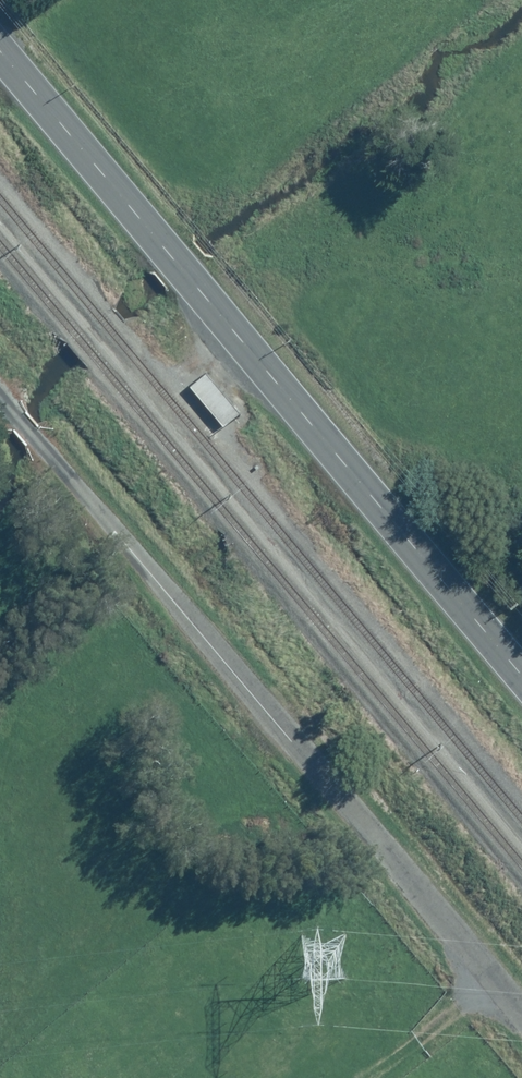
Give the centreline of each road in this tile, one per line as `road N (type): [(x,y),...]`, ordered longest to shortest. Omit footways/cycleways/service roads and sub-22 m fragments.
road 1 (secondary): [(521,678),(0,56)]
road 2 (unclassified): [(521,1018),(0,397)]

